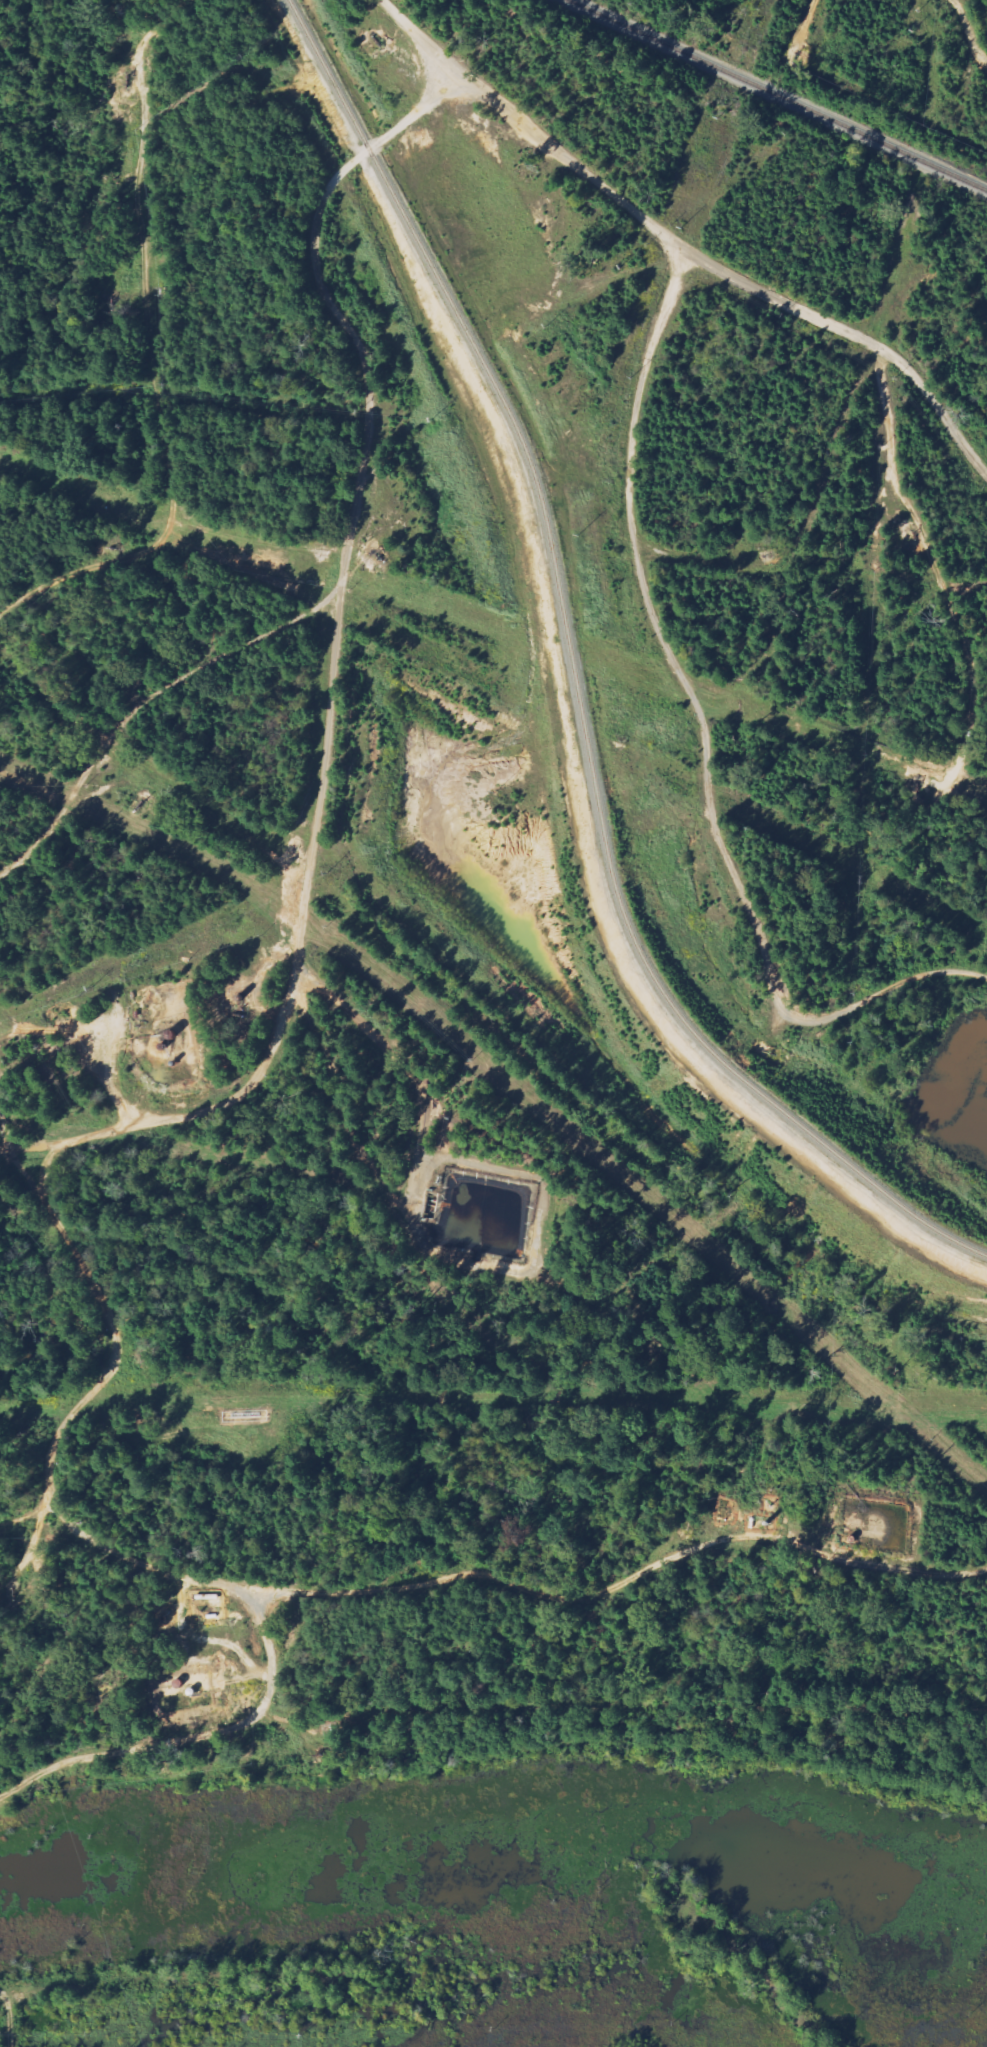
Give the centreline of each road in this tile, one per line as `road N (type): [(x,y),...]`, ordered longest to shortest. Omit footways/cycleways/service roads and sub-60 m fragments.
road 1 (residential): [(387,0),(489,94),(683,246),(911,368),(986,471)]

